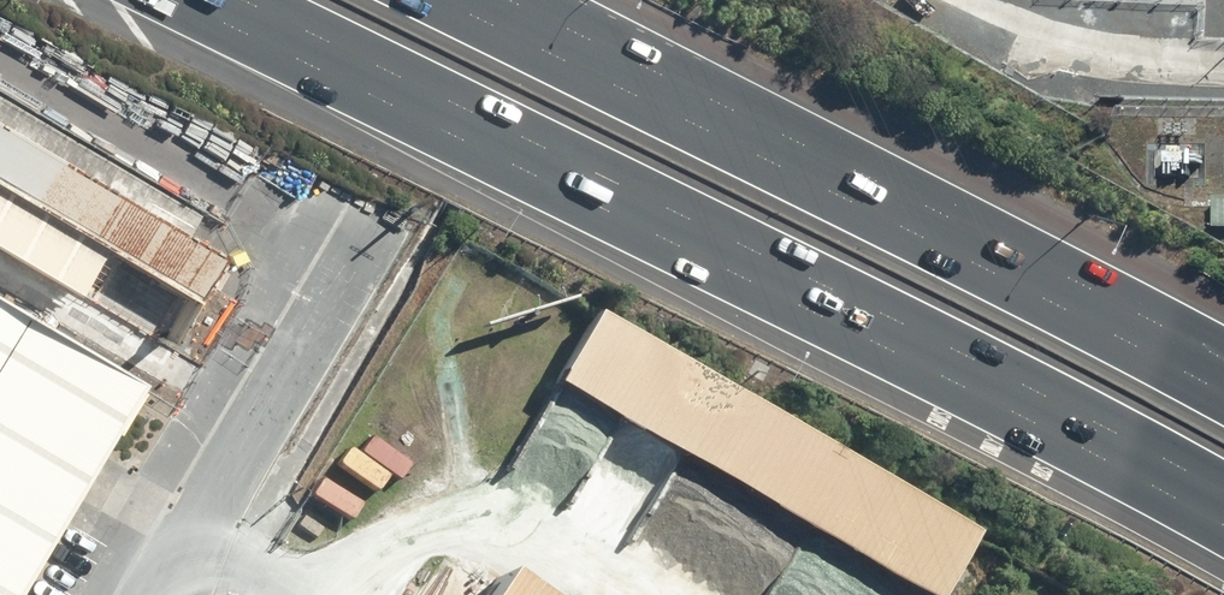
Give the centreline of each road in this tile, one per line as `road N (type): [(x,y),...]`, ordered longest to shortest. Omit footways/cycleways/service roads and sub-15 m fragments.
road 1 (motorway): [(1223,493),(242,0)]
road 2 (motorway): [(447,0),(1223,392)]
road 3 (unclassified): [(162,594),(337,296)]

